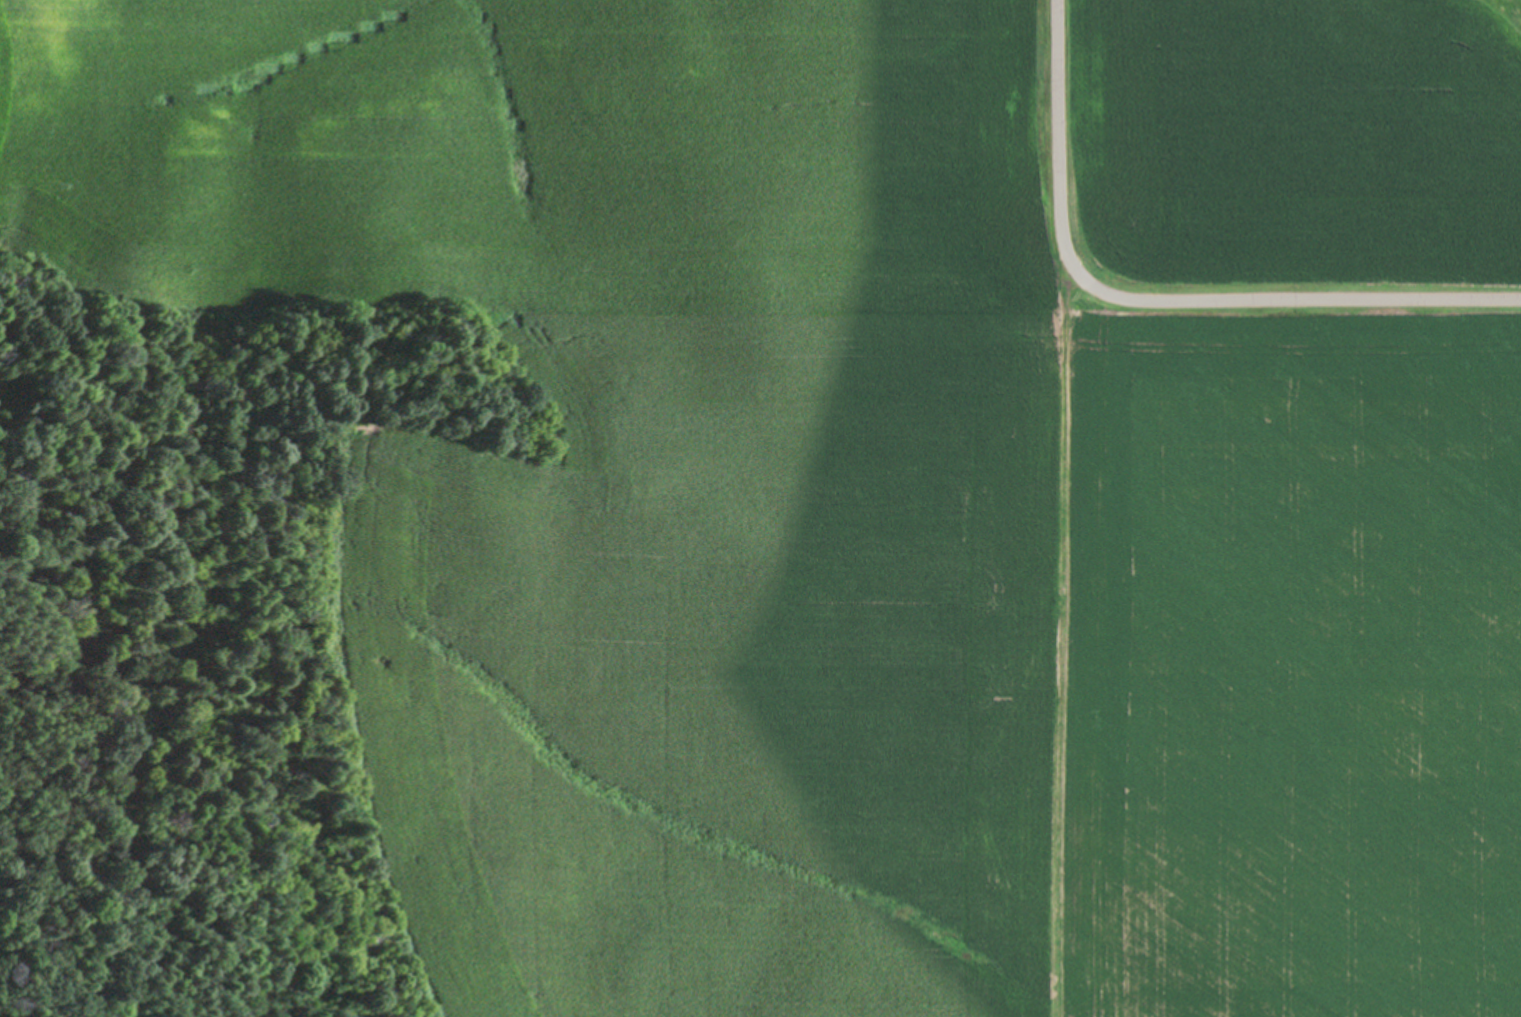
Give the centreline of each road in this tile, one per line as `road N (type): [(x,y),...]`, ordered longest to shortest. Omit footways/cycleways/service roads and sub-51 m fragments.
road 1 (residential): [(1520,296),(1137,300),(1102,293),(1072,267),(1067,247),(1054,0)]

